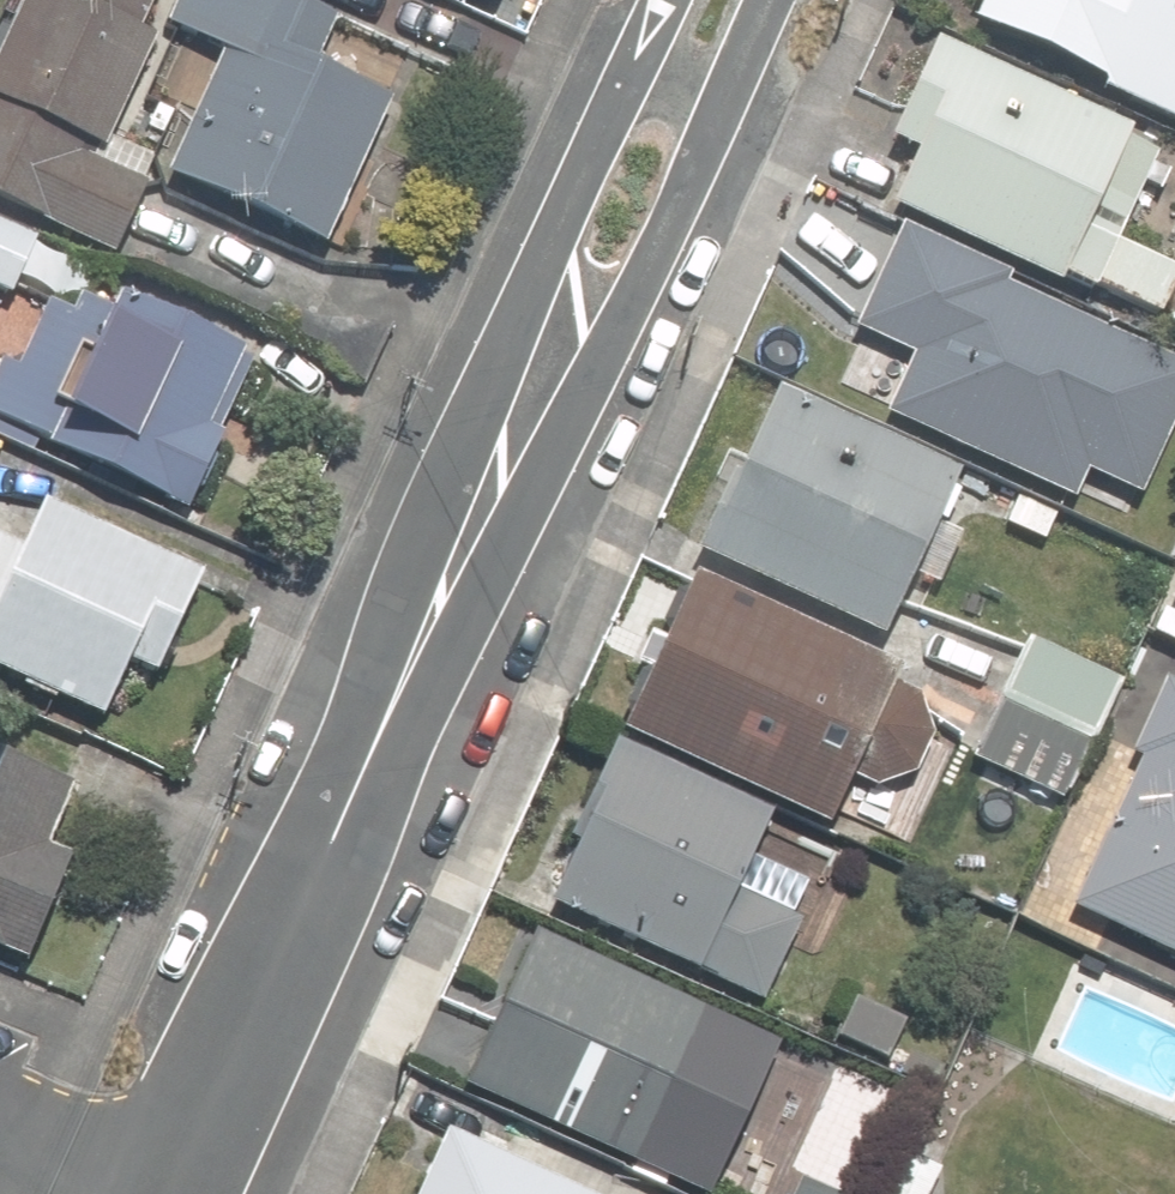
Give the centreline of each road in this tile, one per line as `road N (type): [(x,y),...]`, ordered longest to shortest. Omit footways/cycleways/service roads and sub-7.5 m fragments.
road 1 (residential): [(156,1193),(689,0)]

